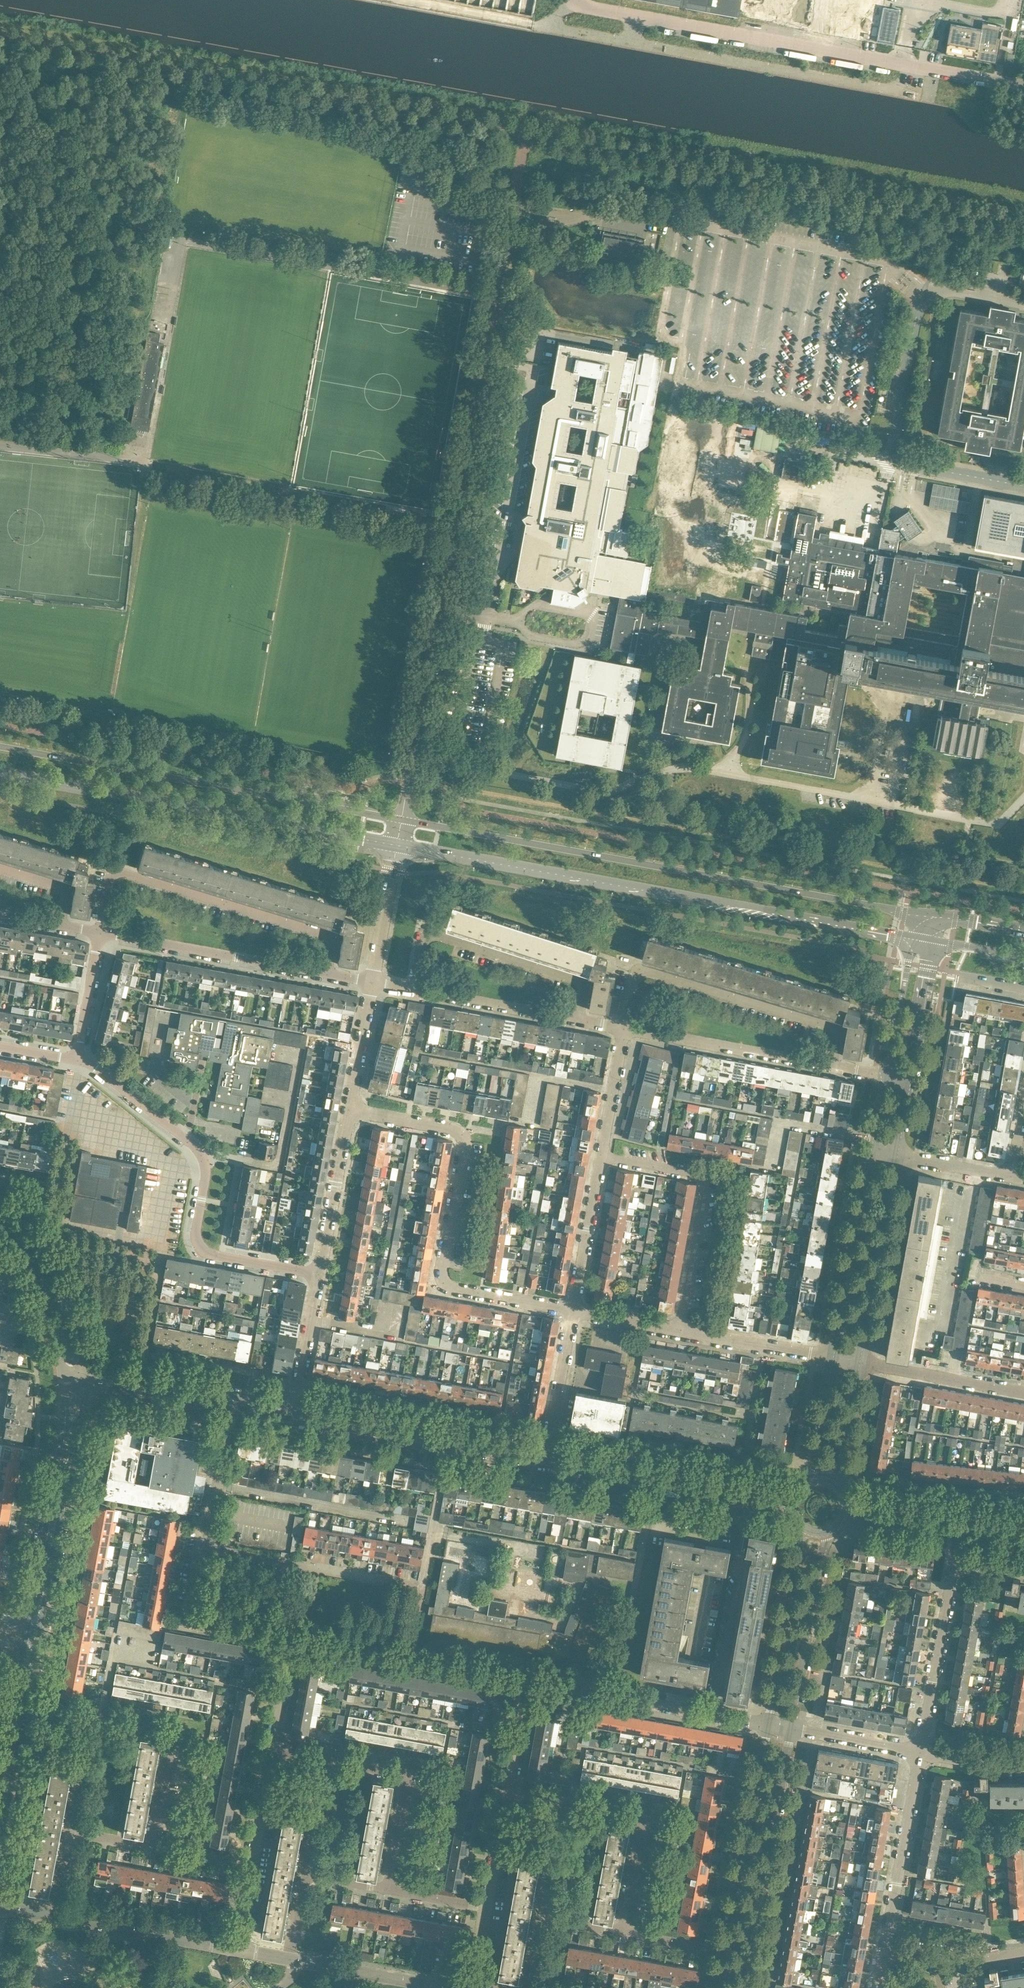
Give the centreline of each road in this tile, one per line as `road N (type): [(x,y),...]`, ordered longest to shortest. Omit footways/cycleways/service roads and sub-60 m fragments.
road 1 (unclassified): [(1023,223),(527,132),(512,211)]
road 2 (unclassified): [(413,755),(512,211)]
road 3 (secondary): [(918,913),(401,819)]
road 4 (secondary): [(397,845),(913,938)]
road 5 (unclassified): [(1023,87),(575,0)]
road 6 (secondary): [(401,819),(0,744)]
road 7 (secondary): [(0,773),(397,845)]
road 8 (unclassified): [(352,1110),(461,1134),(445,1282),(574,1311)]
road 9 (residential): [(318,1274),(205,1253),(196,1231),(202,1157),(76,1058)]
road 10 (unclassified): [(327,973),(332,948),(323,935),(120,875),(108,887),(100,932)]
road 11 (unclassified): [(625,1028),(633,980),(645,972),(829,1025),(838,1039),(833,1065)]
road 12 (unclassified): [(887,461),(926,292),(945,285),(1023,303)]
road 13 (residential): [(152,1847),(173,1731),(27,1706)]
road 14 (residential): [(744,1987),(790,1730)]
road 15 (residential): [(677,1331),(704,1182),(693,1172),(603,1156)]
road 16 (residential): [(40,1635),(90,1388)]
road 17 (residential): [(623,1930),(643,1820),(508,1795)]
road 18 (residential): [(388,1890),(406,1787),(400,1776),(271,1748)]
road 19 (residential): [(63,1387),(25,1632)]
road 20 (unclassified): [(413,988),(421,946),(433,936),(573,981),(583,997),(580,1019)]
road 21 (unclassified): [(767,1726),(528,1682)]
road 22 (unclassified): [(528,1682),(291,1638)]
road 23 (unclassified): [(327,973),(100,932)]
road 24 (residential): [(767,1726),(726,1948)]
road 25 (unclassified): [(204,1548),(423,1586)]
road 26 (residential): [(856,1365),(895,1157)]
road 27 (residential): [(833,1065),(625,1028)]
road 28 (residential): [(874,1153),(834,1360)]
road 29 (residential): [(803,1529),(767,1726)]
road 30 (residential): [(886,1949),(921,1753)]
road 31 (residential): [(790,1730),(824,1534)]
road 32 (residential): [(738,1493),(545,1458)]
road 33 (unclassified): [(921,1753),(956,1561)]
road 34 (residential): [(90,1371),(37,1244),(0,1206)]
road 35 (residential): [(236,1949),(53,1919)]
road 36 (unclassified): [(580,1019),(413,988)]
road 37 (residential): [(1023,1392),(856,1365)]
road 38 (unclassified): [(291,1638),(195,1618),(204,1548)]
road 39 (unclassified): [(318,1274),(352,1110)]
road 40 (residential): [(0,1224),(30,1263),(62,1374)]
road 41 (residential): [(834,1360),(677,1331)]
road 42 (unclassified): [(574,1311),(603,1156)]
road 43 (residential): [(442,1987),(289,1959)]
road 44 (unclassified): [(545,1458),(574,1311)]
road 45 (unclassified): [(204,1548),(232,1401)]
road 46 (residential): [(913,938),(888,1076)]
road 47 (residential): [(908,1080),(934,943)]
road 48 (unclassified): [(293,1411),(318,1274)]
road 49 (unclassified): [(138,460),(0,447)]
road 50 (unclassified): [(1023,487),(887,461)]
road 51 (unclassified): [(372,981),(397,845)]
road 52 (unclassified): [(921,1753),(790,1730)]
road 53 (unclassified): [(352,1110),(372,981)]
road 54 (unclassified): [(603,1156),(625,1028)]
road 55 (unclassified): [(76,1058),(100,932)]
road 56 (residential): [(834,1360),(811,1482)]
road 57 (residential): [(836,1486),(856,1365)]

